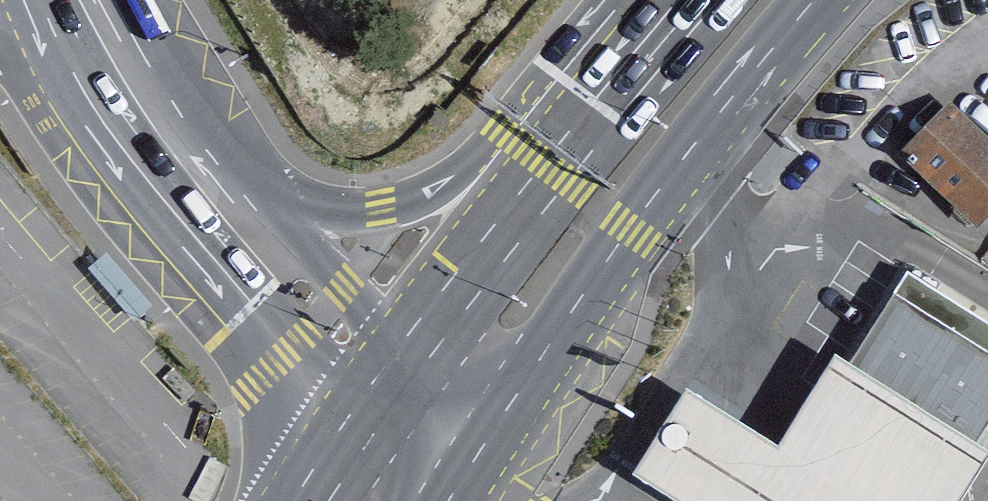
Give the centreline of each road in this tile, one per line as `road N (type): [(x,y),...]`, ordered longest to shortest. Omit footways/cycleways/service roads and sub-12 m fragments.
road 1 (secondary): [(463,473),(629,229),(814,0)]
road 2 (secondary): [(556,172),(380,212),(190,181)]
road 3 (secondary): [(190,181),(321,315),(384,394)]
road 4 (secondary): [(556,172),(384,394)]
road 5 (secondary): [(699,0),(556,172)]
road 6 (secondary): [(68,0),(146,131),(190,181)]
road 7 (secondary): [(384,394),(319,500)]

